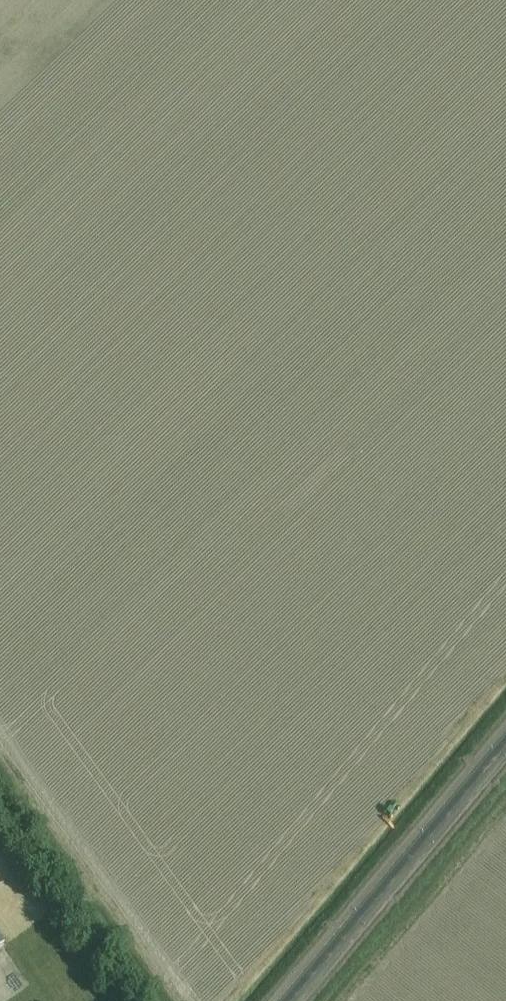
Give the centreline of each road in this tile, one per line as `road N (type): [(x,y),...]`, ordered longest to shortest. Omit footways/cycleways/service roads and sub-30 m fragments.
road 1 (unclassified): [(286,1000),(505,739)]

